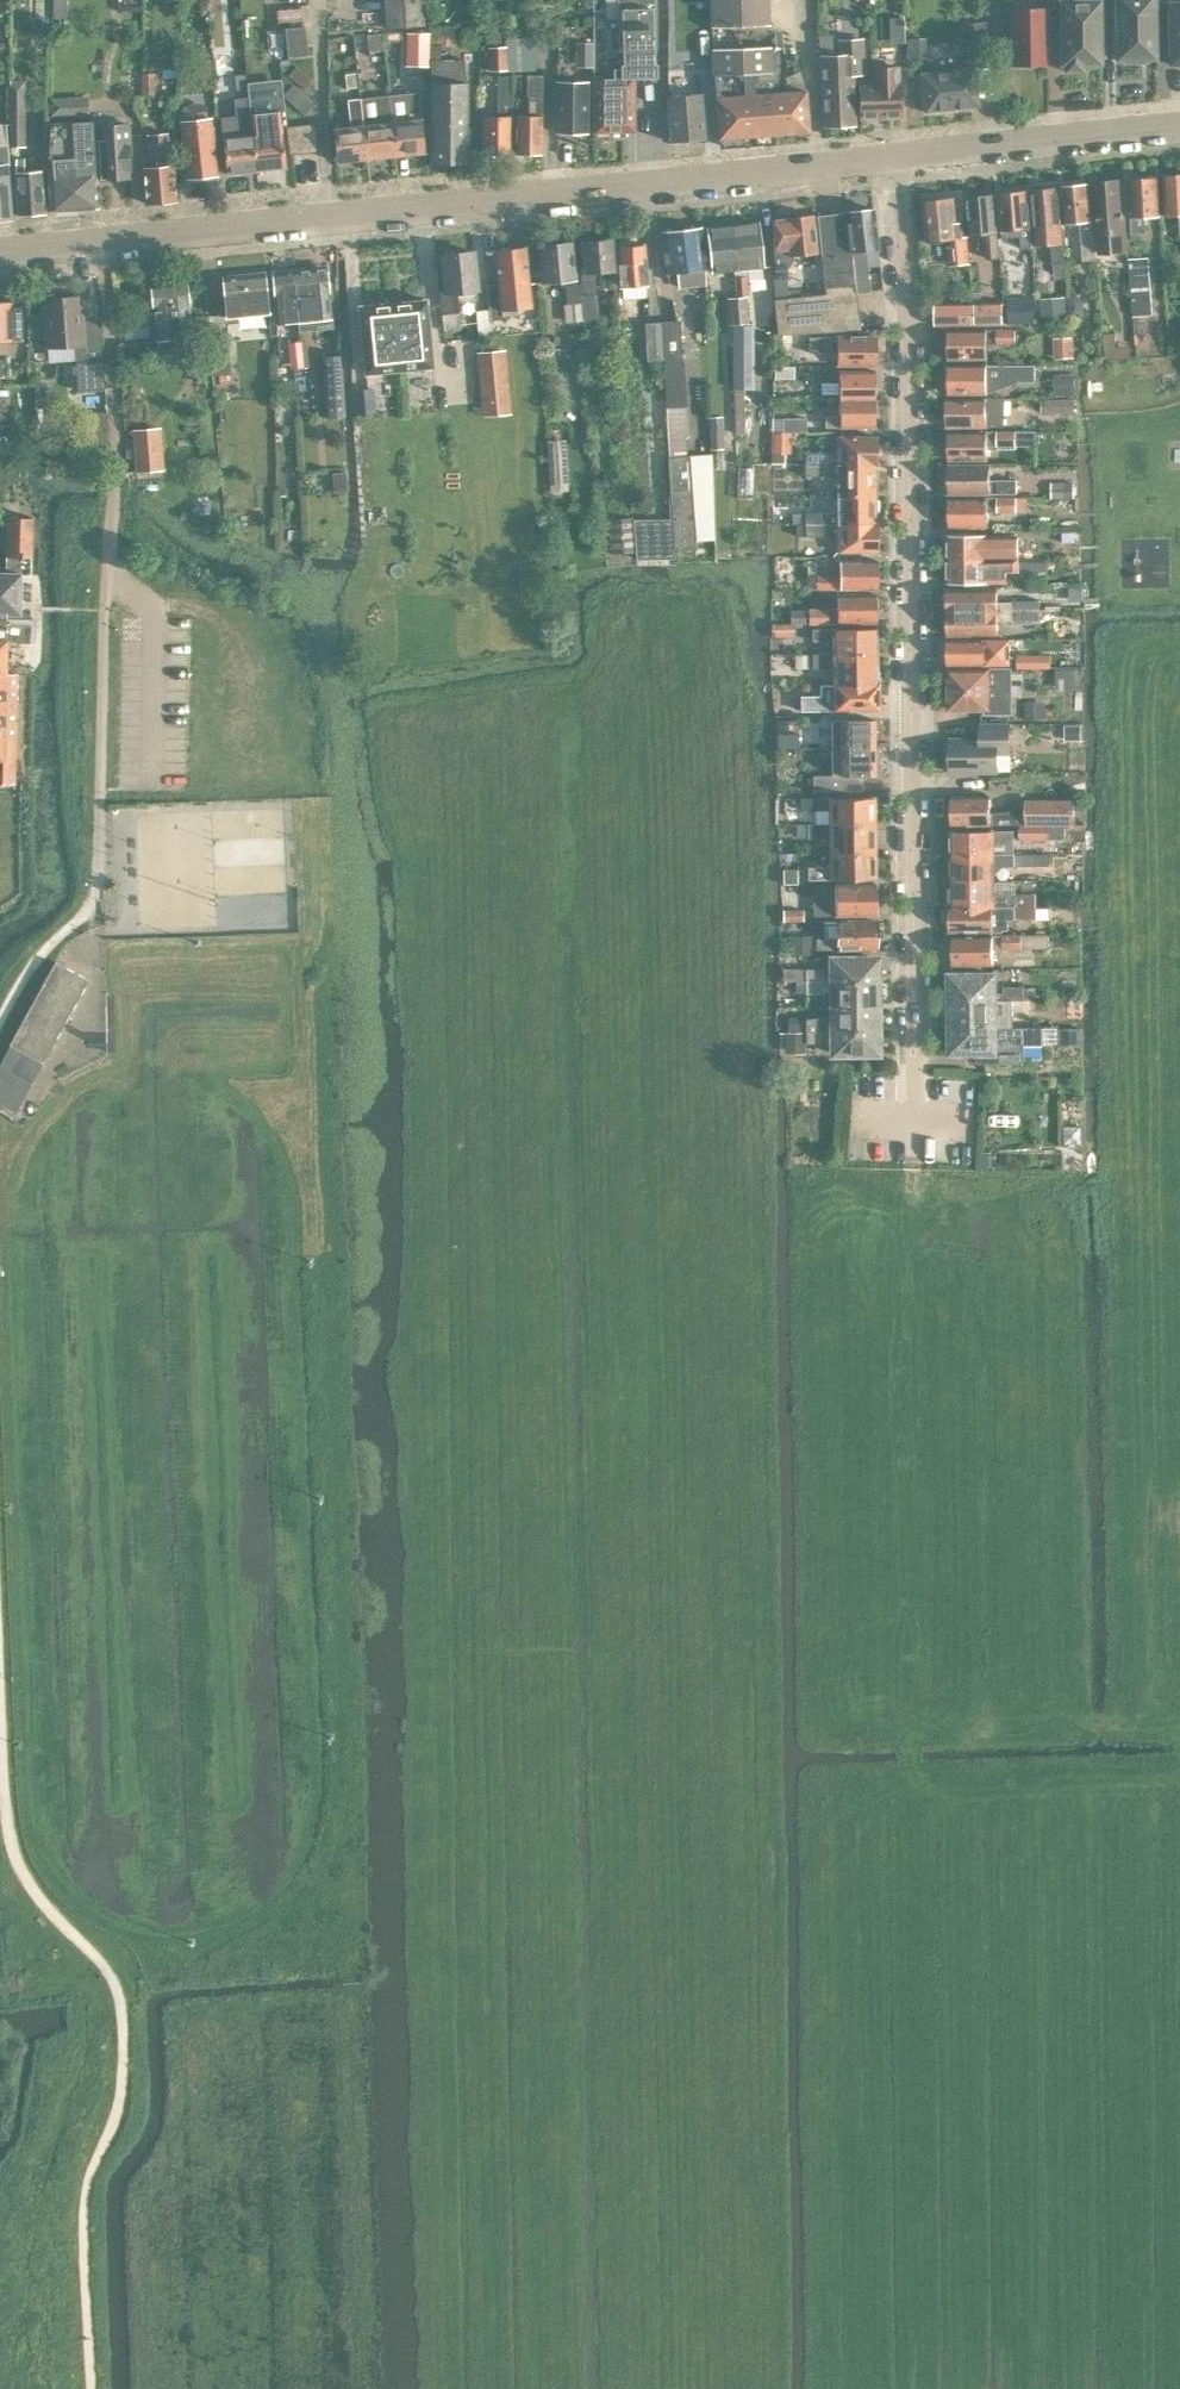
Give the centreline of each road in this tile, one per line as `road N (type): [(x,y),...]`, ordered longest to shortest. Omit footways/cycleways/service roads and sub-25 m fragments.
road 1 (unclassified): [(915,1126),(909,319),(892,161)]
road 2 (tertiary): [(0,254),(892,161)]
road 3 (track): [(1033,1783),(909,1780),(915,1126)]
road 4 (tertiary): [(892,161),(1027,152),(1179,126)]

